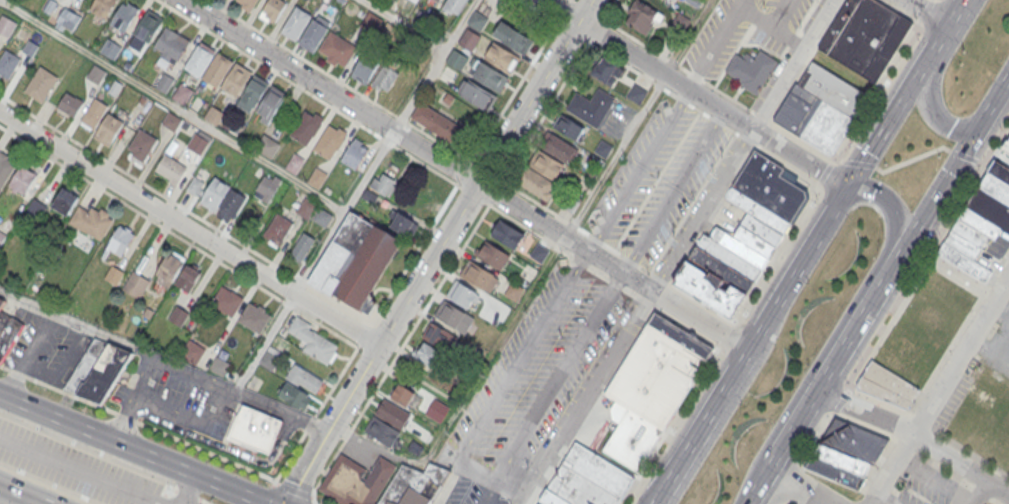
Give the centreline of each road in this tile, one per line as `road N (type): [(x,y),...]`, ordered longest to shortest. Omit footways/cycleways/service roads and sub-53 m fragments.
road 1 (residential): [(748,351),(183,0)]
road 2 (primary): [(964,0),(649,503)]
road 3 (residential): [(591,0),(288,503)]
road 4 (residential): [(380,345),(0,109)]
road 5 (primary): [(818,386),(1008,80)]
road 6 (residential): [(849,188),(543,0)]
road 7 (primary): [(264,503),(0,395)]
road 8 (primary): [(818,386),(816,367),(894,235),(892,209),(875,194),(849,188)]
road 9 (residential): [(1008,497),(914,433),(814,392)]
road 10 (primary): [(980,0),(926,103),(942,126),(973,136)]
road 11 (primary): [(748,351),(745,383),(671,503)]

